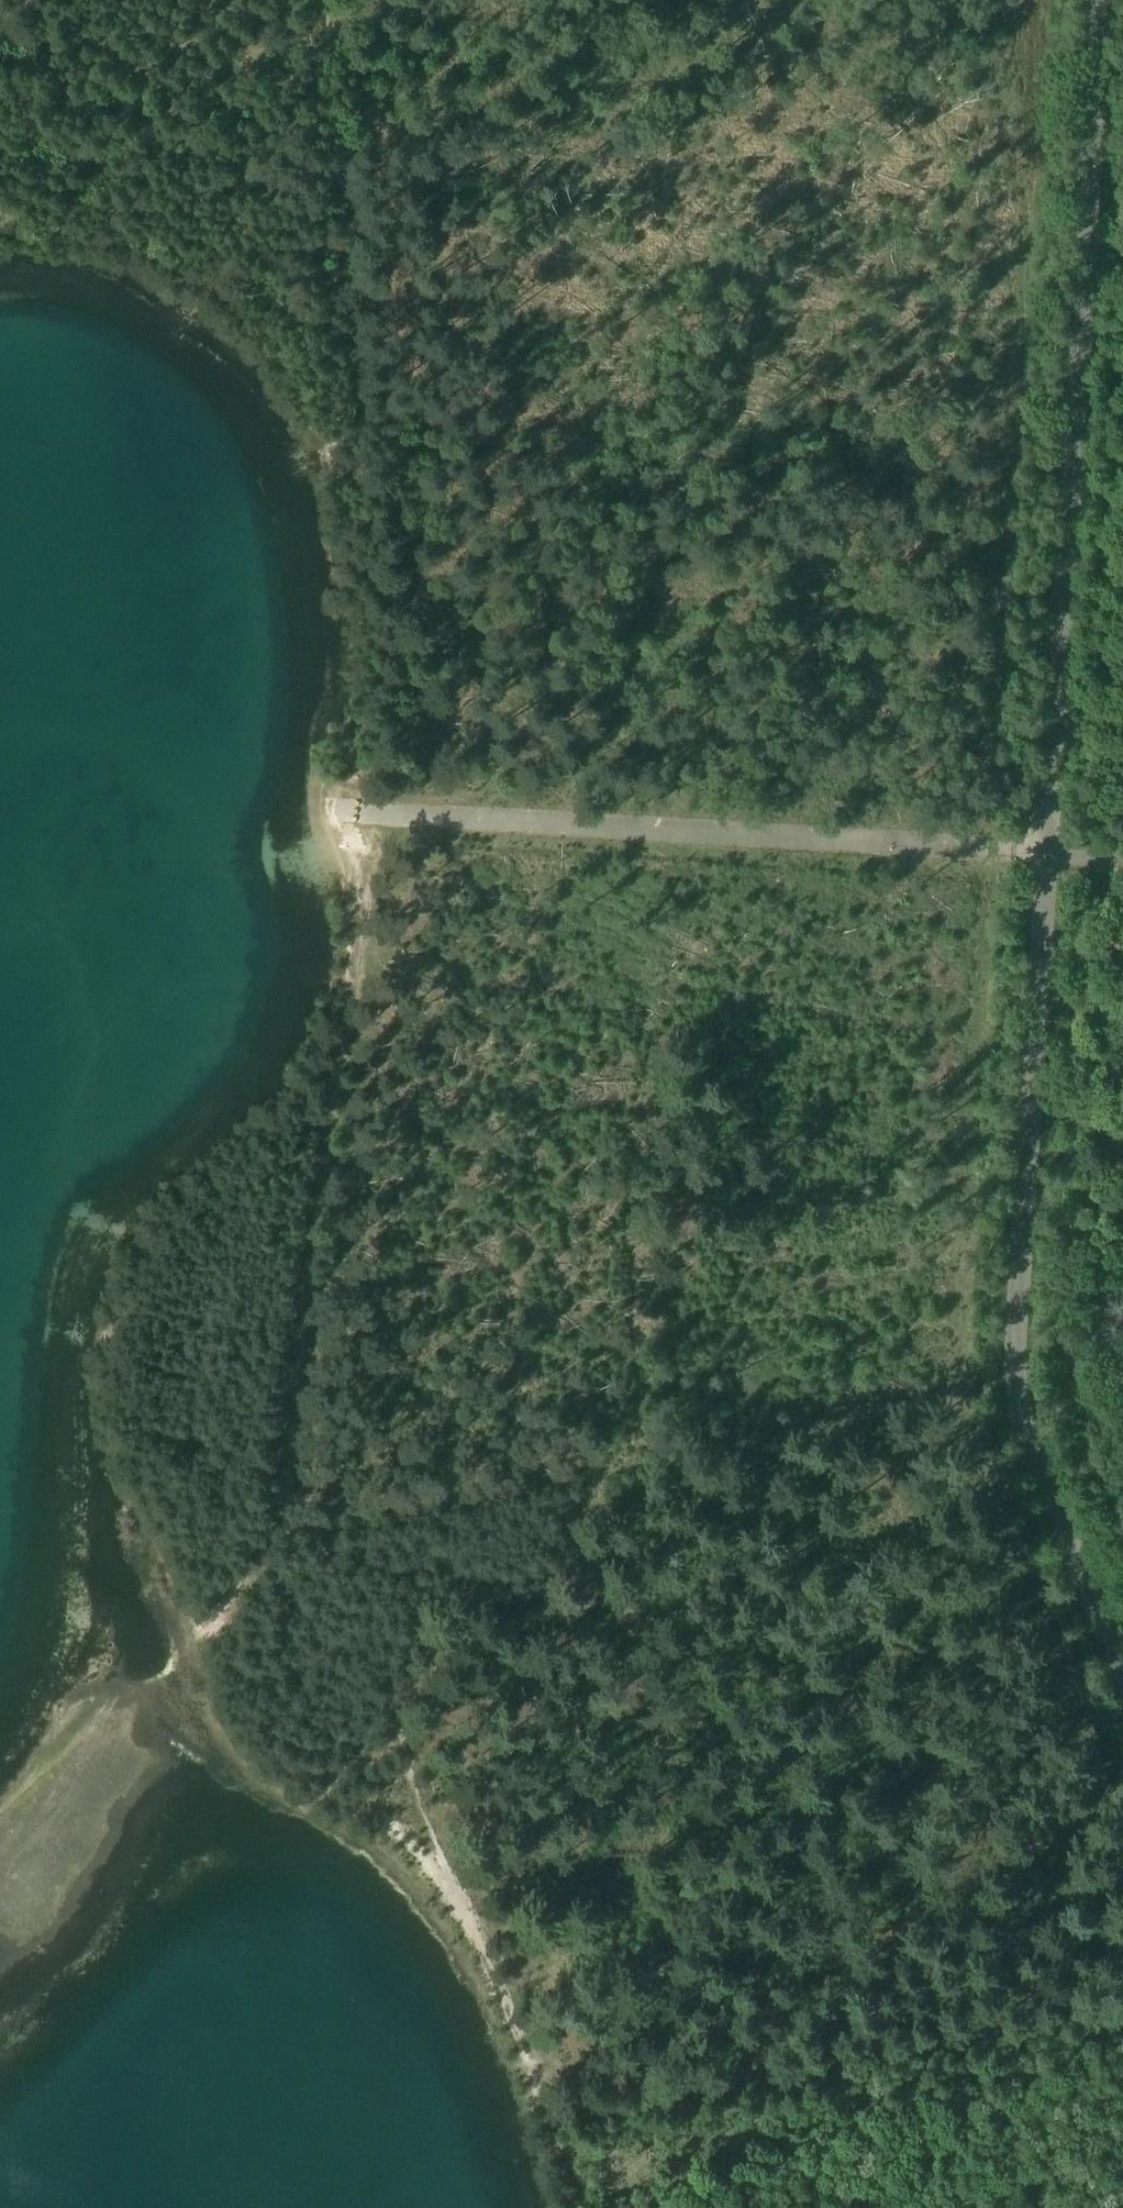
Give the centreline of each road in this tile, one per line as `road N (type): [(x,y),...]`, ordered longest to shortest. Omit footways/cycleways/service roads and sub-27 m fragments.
road 1 (unclassified): [(1050,853),(1101,0)]
road 2 (unclassified): [(1122,1678),(1012,1383),(1050,853)]

